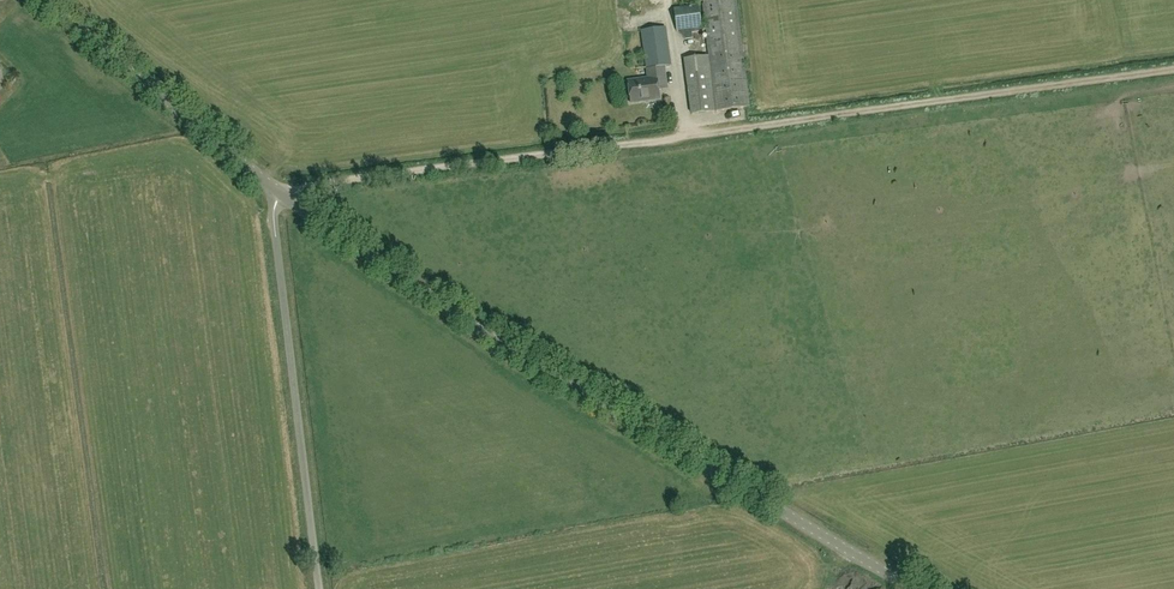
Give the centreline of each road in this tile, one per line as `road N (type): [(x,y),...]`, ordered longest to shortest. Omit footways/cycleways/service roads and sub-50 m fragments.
road 1 (track): [(281,195),(1173,71)]
road 2 (tertiary): [(918,588),(281,195)]
road 3 (unclassified): [(319,588),(274,218),(281,195)]
road 4 (tertiary): [(281,195),(45,0)]

